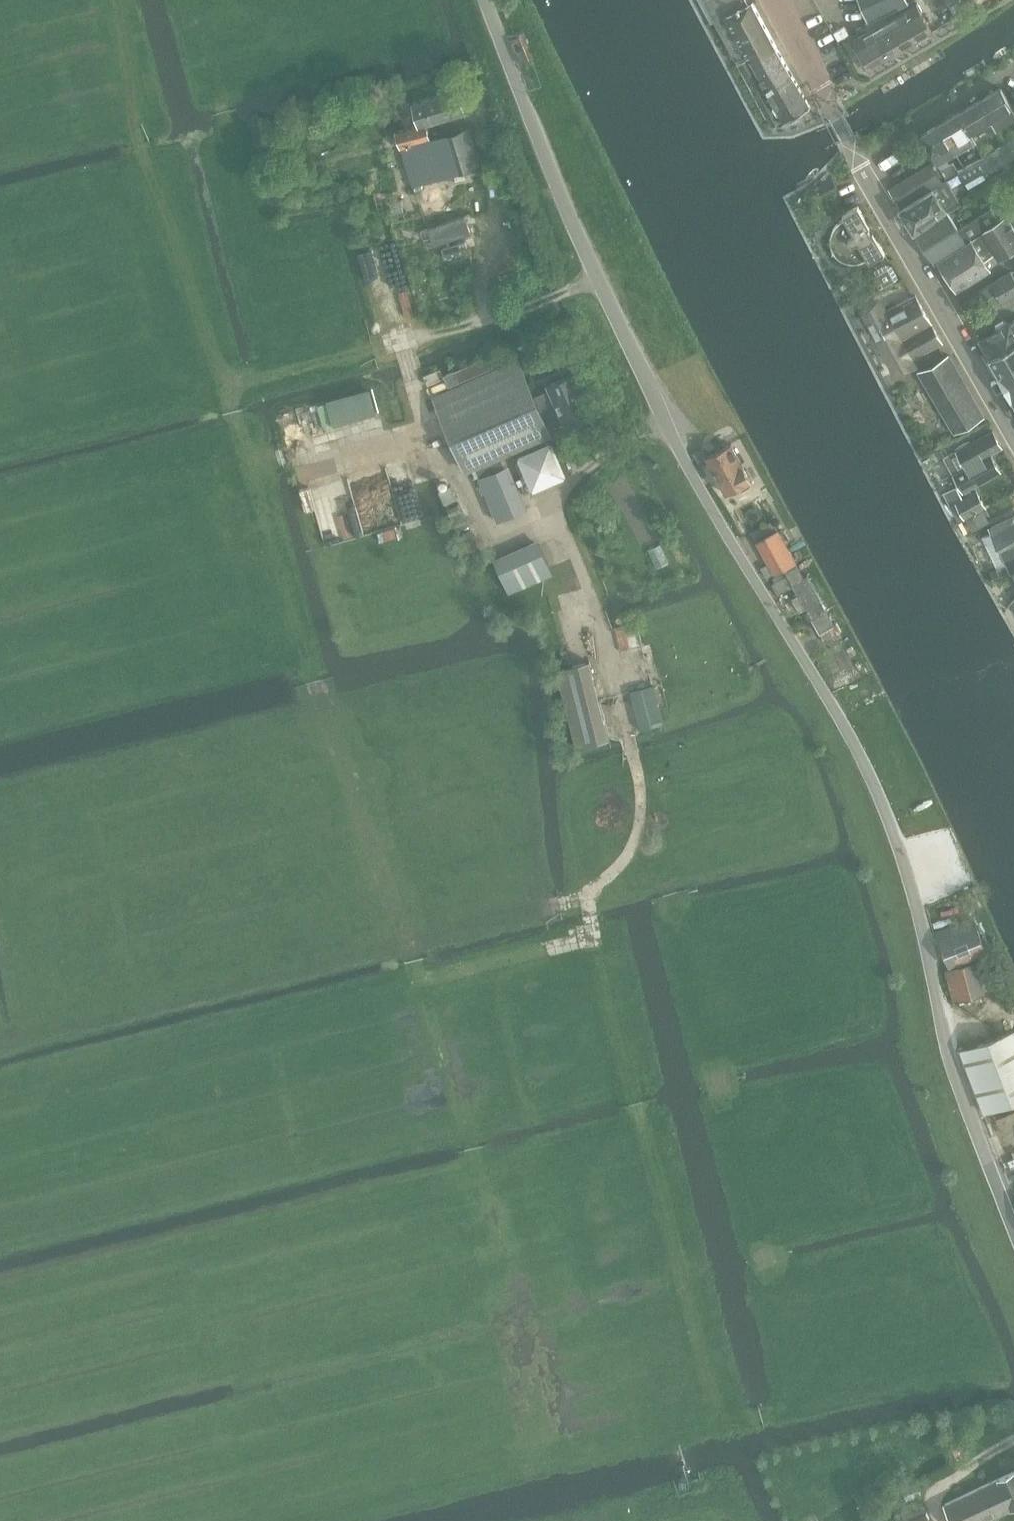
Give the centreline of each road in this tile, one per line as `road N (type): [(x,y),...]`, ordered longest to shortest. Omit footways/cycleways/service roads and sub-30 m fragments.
road 1 (unclassified): [(1013,1229),(955,1074),(918,908),(875,785),(668,429),(596,278),(484,0)]
road 2 (tertiary): [(1013,438),(860,163)]
road 3 (tertiary): [(860,163),(771,0)]
road 4 (residential): [(860,163),(1013,67)]

